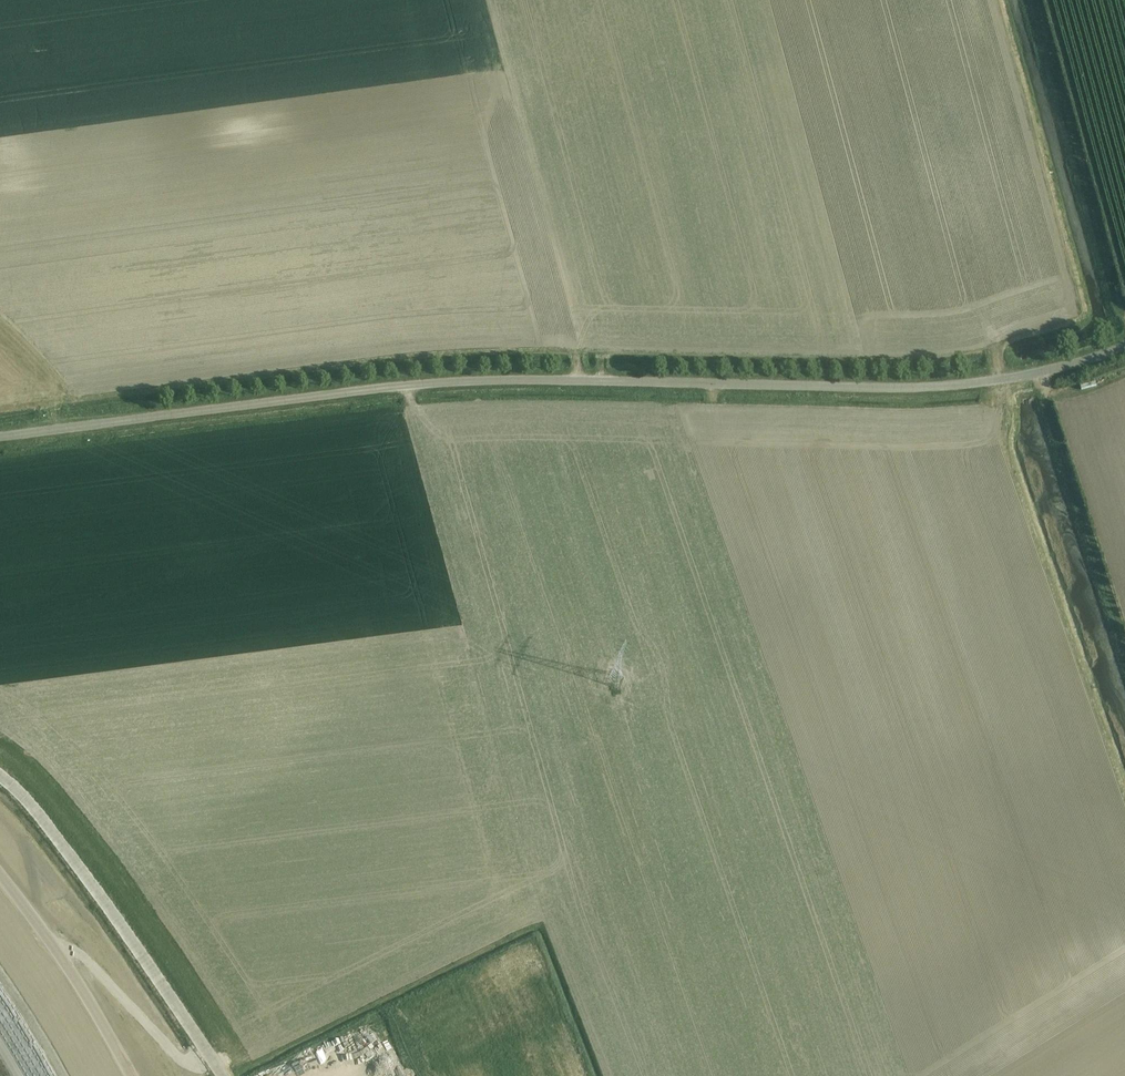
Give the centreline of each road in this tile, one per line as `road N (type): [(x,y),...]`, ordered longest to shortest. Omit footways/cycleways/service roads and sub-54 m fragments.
road 1 (unclassified): [(0,437),(291,400),(518,381),(948,387),(1075,366),(1124,347)]
road 2 (unclassified): [(131,1075),(70,969),(0,878)]

